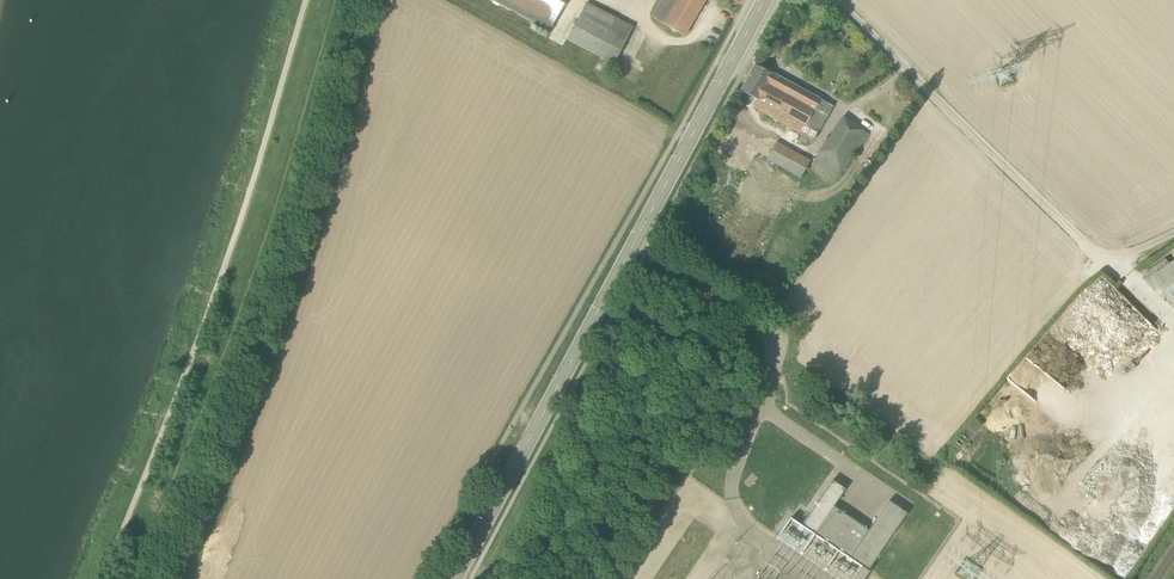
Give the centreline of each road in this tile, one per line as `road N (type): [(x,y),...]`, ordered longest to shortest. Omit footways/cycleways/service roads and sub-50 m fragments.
road 1 (secondary): [(455,578),(765,0)]
road 2 (unclassified): [(1173,233),(1118,260),(1092,249),(835,0)]

